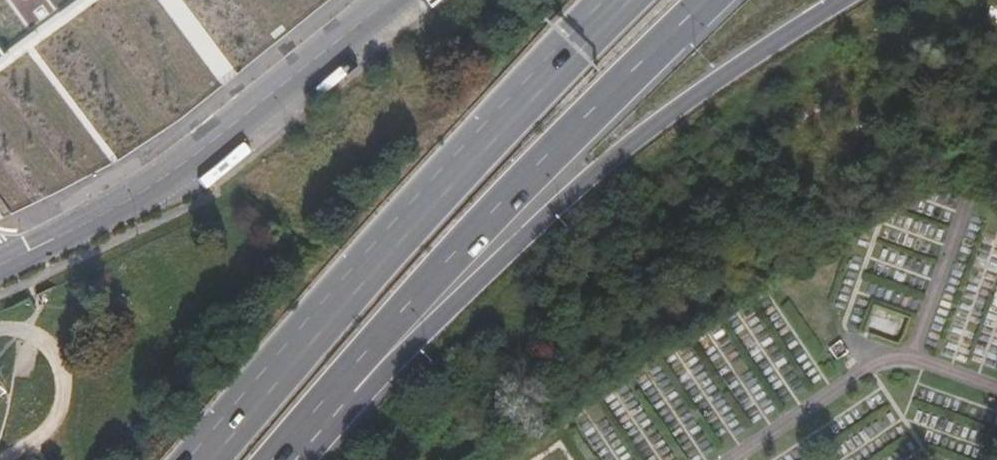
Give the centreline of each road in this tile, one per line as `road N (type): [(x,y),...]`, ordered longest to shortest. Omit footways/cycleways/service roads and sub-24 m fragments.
road 1 (primary): [(331,388),(398,360),(644,119),(831,0)]
road 2 (primary): [(331,388),(460,245),(707,0)]
road 3 (primary): [(562,61),(289,357),(206,459)]
road 4 (unclassified): [(0,262),(188,162),(391,0)]

